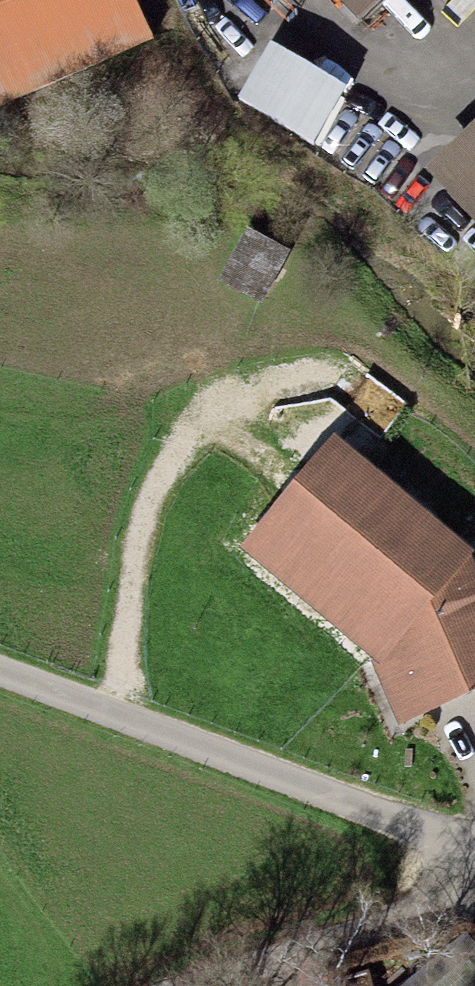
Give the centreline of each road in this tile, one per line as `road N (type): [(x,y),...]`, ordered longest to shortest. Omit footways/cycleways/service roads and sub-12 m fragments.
road 1 (track): [(474,847),(0,669)]
road 2 (unclassified): [(216,985),(474,896)]

